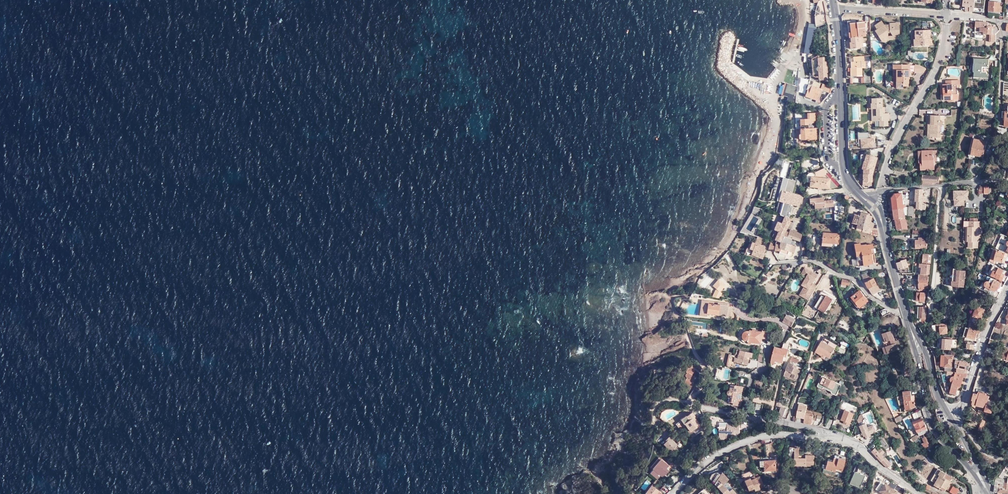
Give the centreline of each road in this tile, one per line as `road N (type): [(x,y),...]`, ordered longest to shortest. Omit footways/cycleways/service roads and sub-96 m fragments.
road 1 (residential): [(841,437),(757,438),(701,466),(674,493)]
road 2 (residential): [(883,184),(890,153),(943,55),(948,14)]
road 3 (tertiary): [(835,9),(844,167),(852,186)]
road 4 (tertiary): [(909,322),(932,425),(980,476)]
road 5 (residential): [(744,415),(753,375),(787,328),(740,310)]
road 6 (residential): [(1007,289),(953,420)]
road 7 (residential): [(904,309),(894,310),(816,261),(795,264)]

